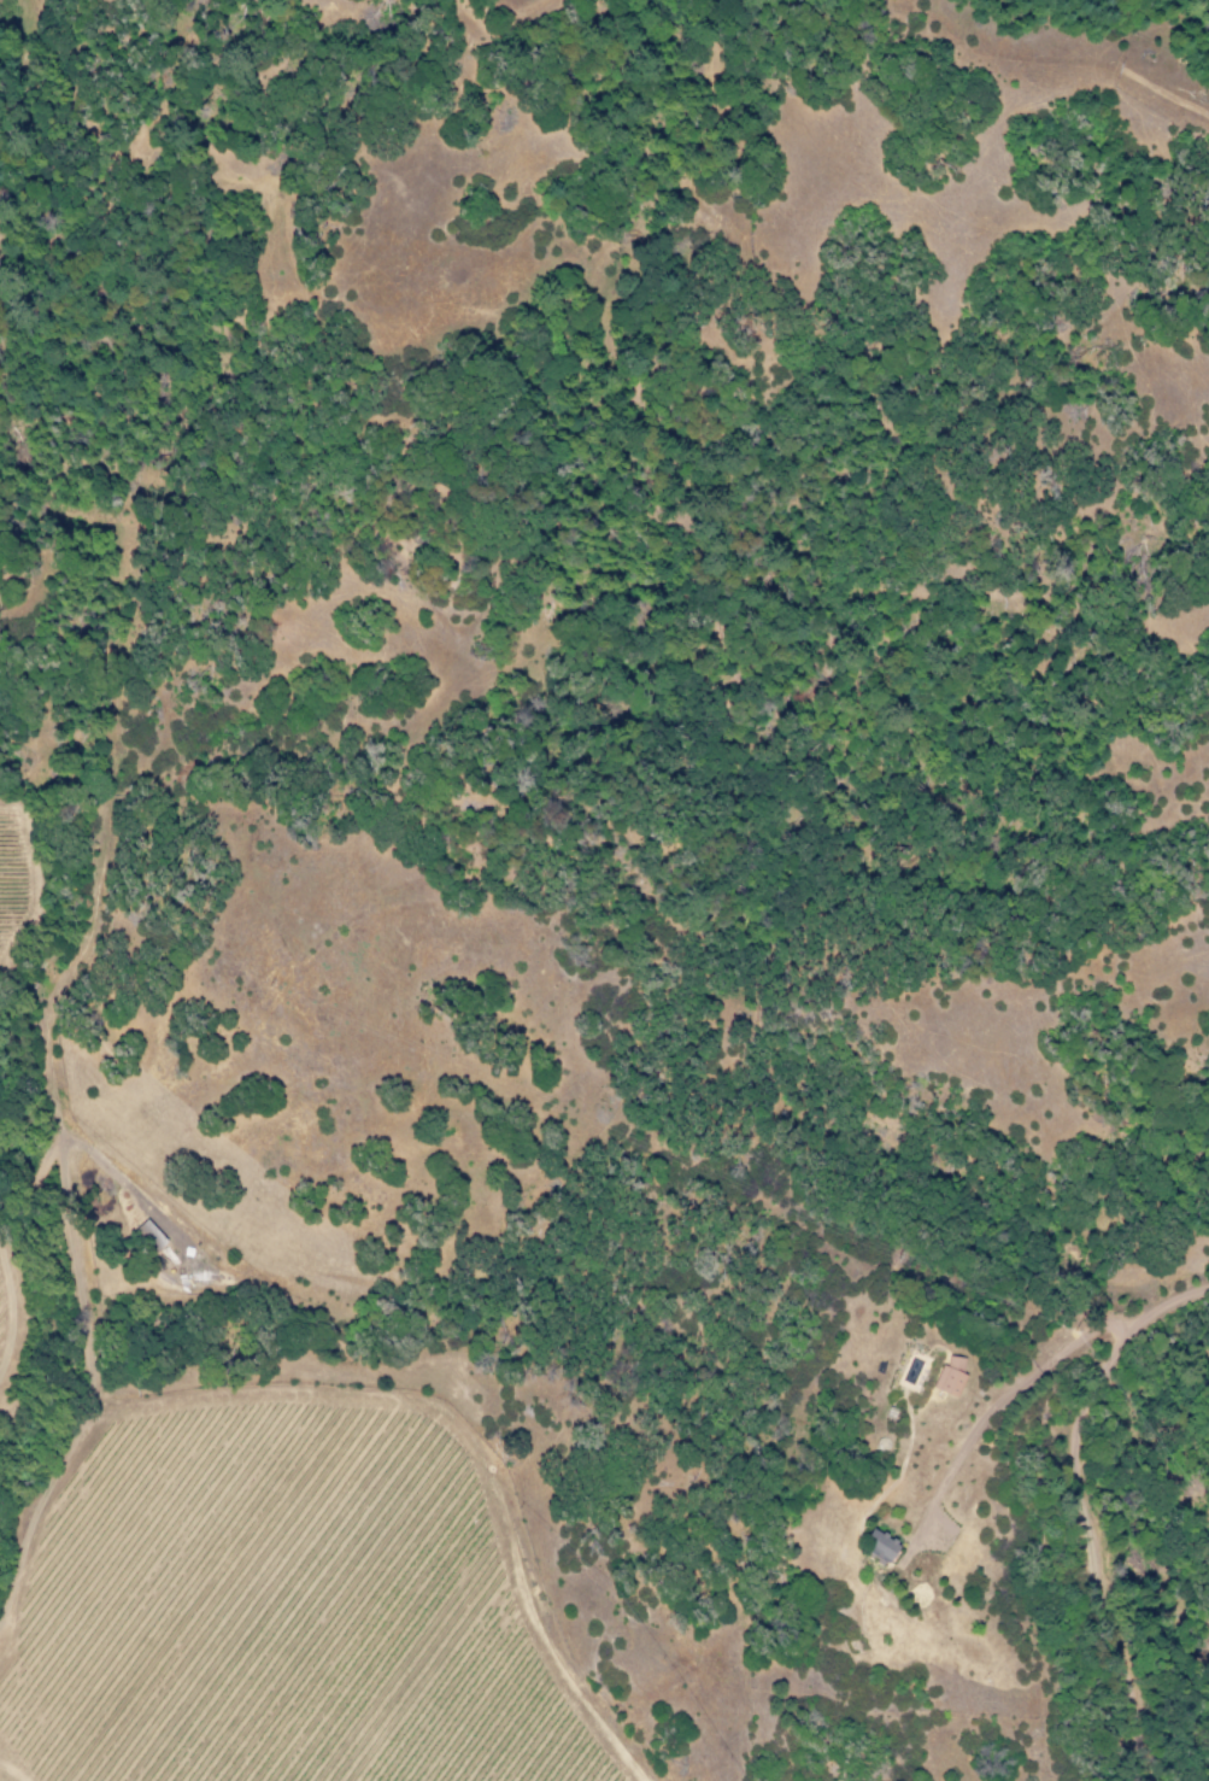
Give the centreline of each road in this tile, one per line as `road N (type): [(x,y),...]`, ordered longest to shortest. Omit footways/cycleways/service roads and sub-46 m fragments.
road 1 (residential): [(1208,1296),(1134,1334),(1081,1437),(1105,1583),(1133,1660),(1159,1780)]

